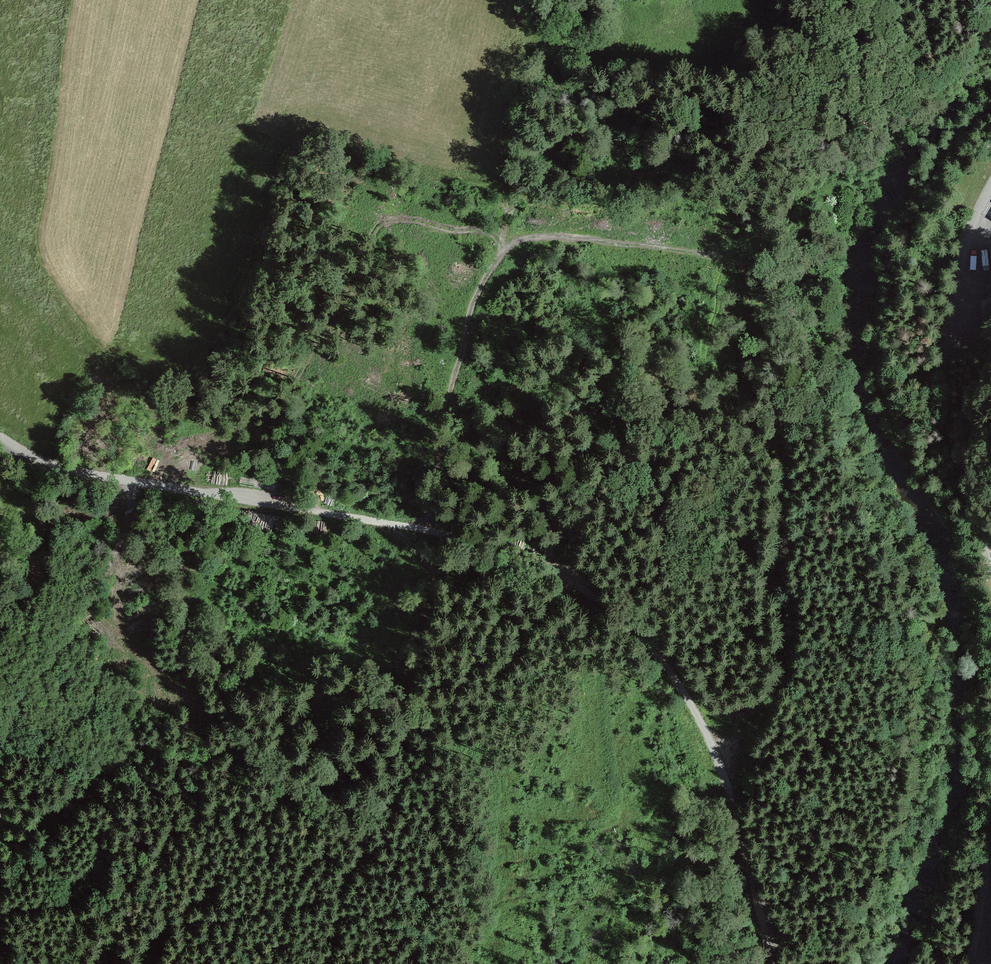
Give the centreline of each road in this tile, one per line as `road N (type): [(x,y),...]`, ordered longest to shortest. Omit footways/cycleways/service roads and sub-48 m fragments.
road 1 (track): [(772,963),(730,796),(663,659),(628,622),(544,566),(428,531),(473,309),(493,265),(509,248),(542,235),(716,254),(755,239),(796,198),(810,168),(819,0)]
road 2 (track): [(386,525),(432,563),(434,578),(382,800),(344,894),(330,963)]
road 3 (unclassified): [(0,439),(30,459),(105,476),(428,531)]
road 4 (track): [(0,793),(4,750),(32,684),(90,606),(130,530),(130,480)]
road 5 (track): [(950,300),(943,367),(958,463),(990,566)]
road 6 (track): [(990,838),(972,963)]
road 7 (track): [(950,300),(990,185)]

